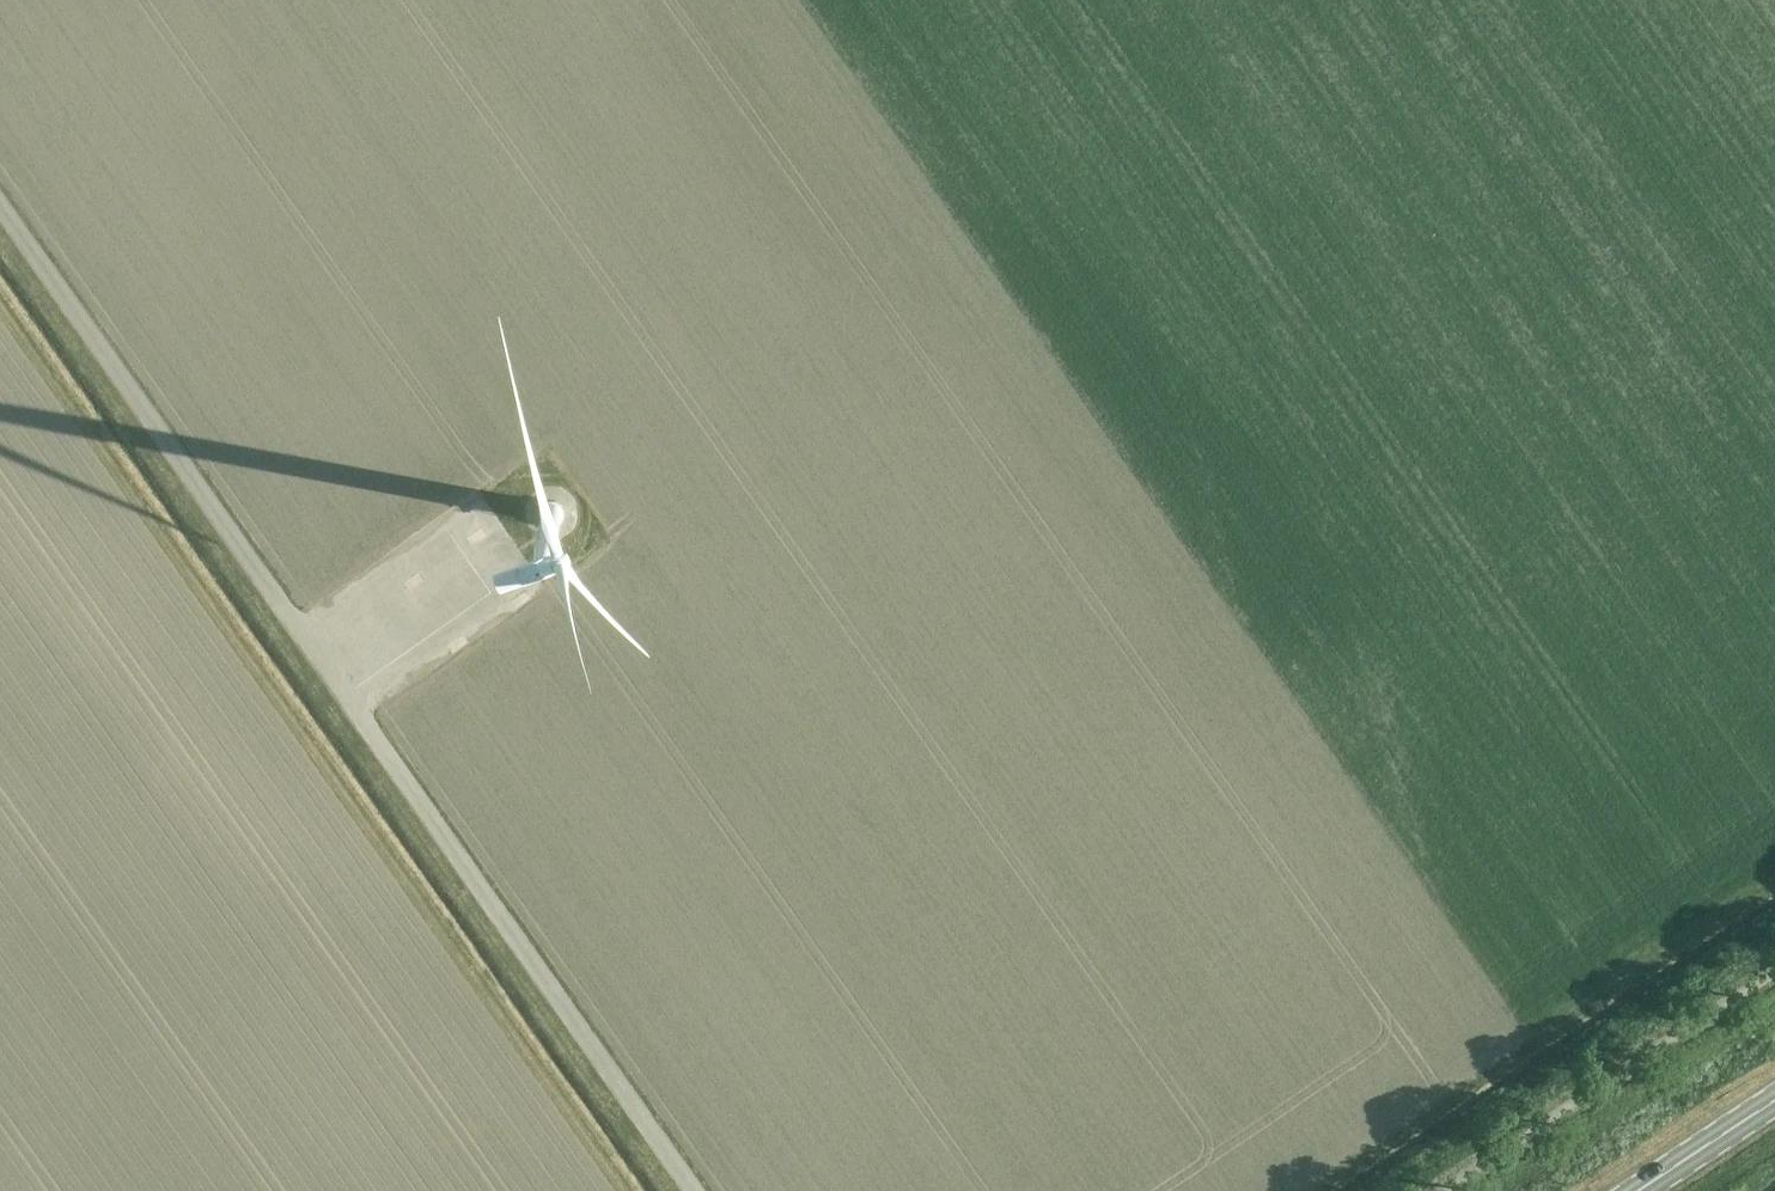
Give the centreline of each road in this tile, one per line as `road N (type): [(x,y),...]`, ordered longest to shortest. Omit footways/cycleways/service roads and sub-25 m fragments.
road 1 (track): [(0,191),(700,1190)]
road 2 (secondary): [(1642,1190),(1774,1106)]

